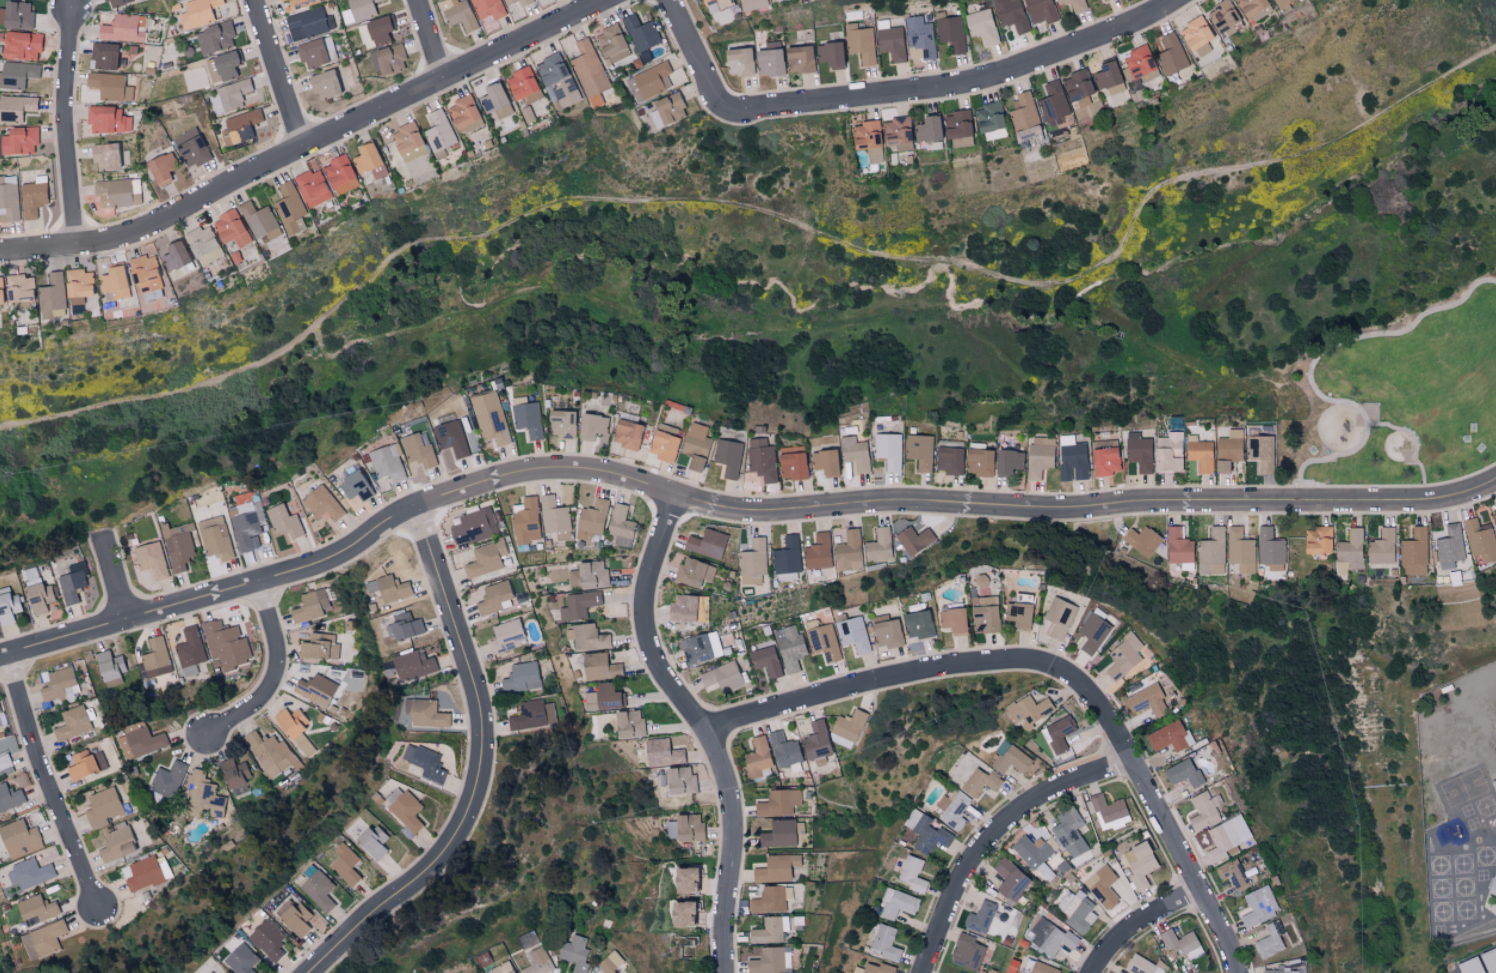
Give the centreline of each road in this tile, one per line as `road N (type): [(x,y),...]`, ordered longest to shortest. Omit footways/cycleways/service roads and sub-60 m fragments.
road 1 (residential): [(0,659),(340,558),(413,508),(546,474),(624,483),(755,516),(876,503),(1047,509),(1447,497),(1495,482)]
road 2 (residential): [(701,732),(942,670),(1020,663),(1048,670),(1104,716),(1236,972)]
road 3 (residential): [(615,0),(440,76),(148,230),(114,242),(0,255)]
road 4 (residential): [(413,508),(478,683),(487,731),(481,777),(444,858),(317,972)]
road 5 (residential): [(674,498),(646,584),(644,642),(728,791),(725,972)]
road 6 (residential): [(1177,0),(993,77),(783,108)]
road 7 (residential): [(1131,761),(1048,793),(978,847),(936,923),(922,972)]
road 8 (residential): [(10,656),(96,906)]
road 9 (residential): [(69,11),(79,247)]
road 10 (residential): [(262,582),(280,648),(279,681),(255,711),(208,736)]
road 11 (residential): [(783,108),(733,114),(672,0)]
road 12 (residential): [(254,0),(299,149)]
road 13 (residential): [(1196,890),(1115,940),(1095,972)]

